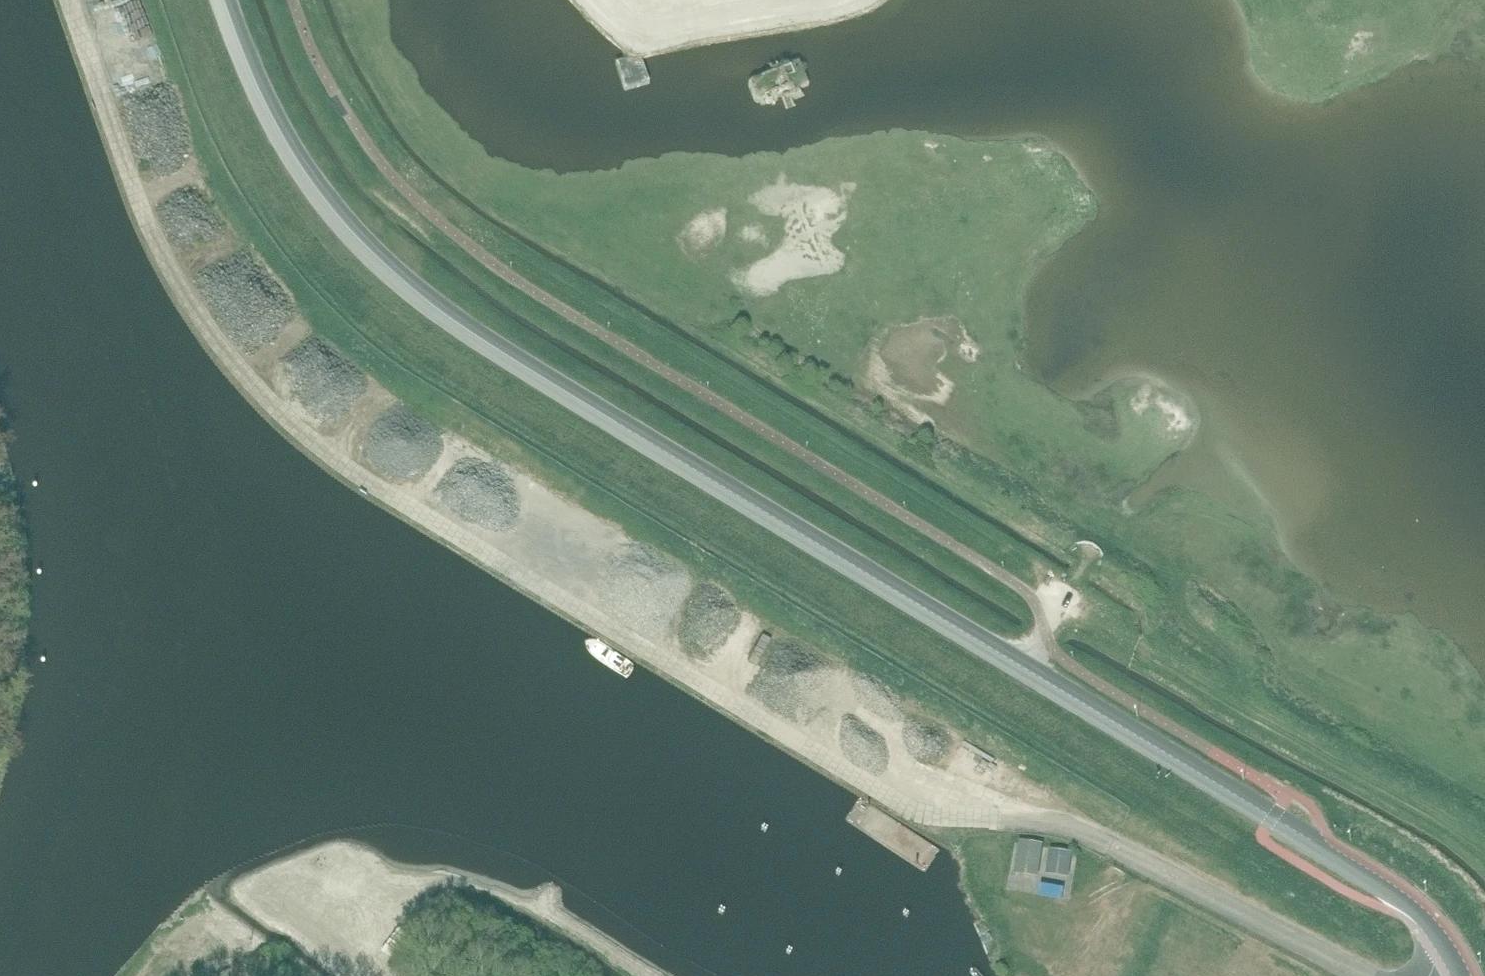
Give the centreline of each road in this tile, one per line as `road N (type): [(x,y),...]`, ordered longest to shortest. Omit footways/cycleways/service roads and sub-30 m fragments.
road 1 (unclassified): [(1463,975),(1433,929),(1404,901),(435,311),(365,247),(307,174),(262,101),(222,0)]
road 2 (track): [(198,952),(286,903),(390,871),(463,874),(541,905),(652,975)]

